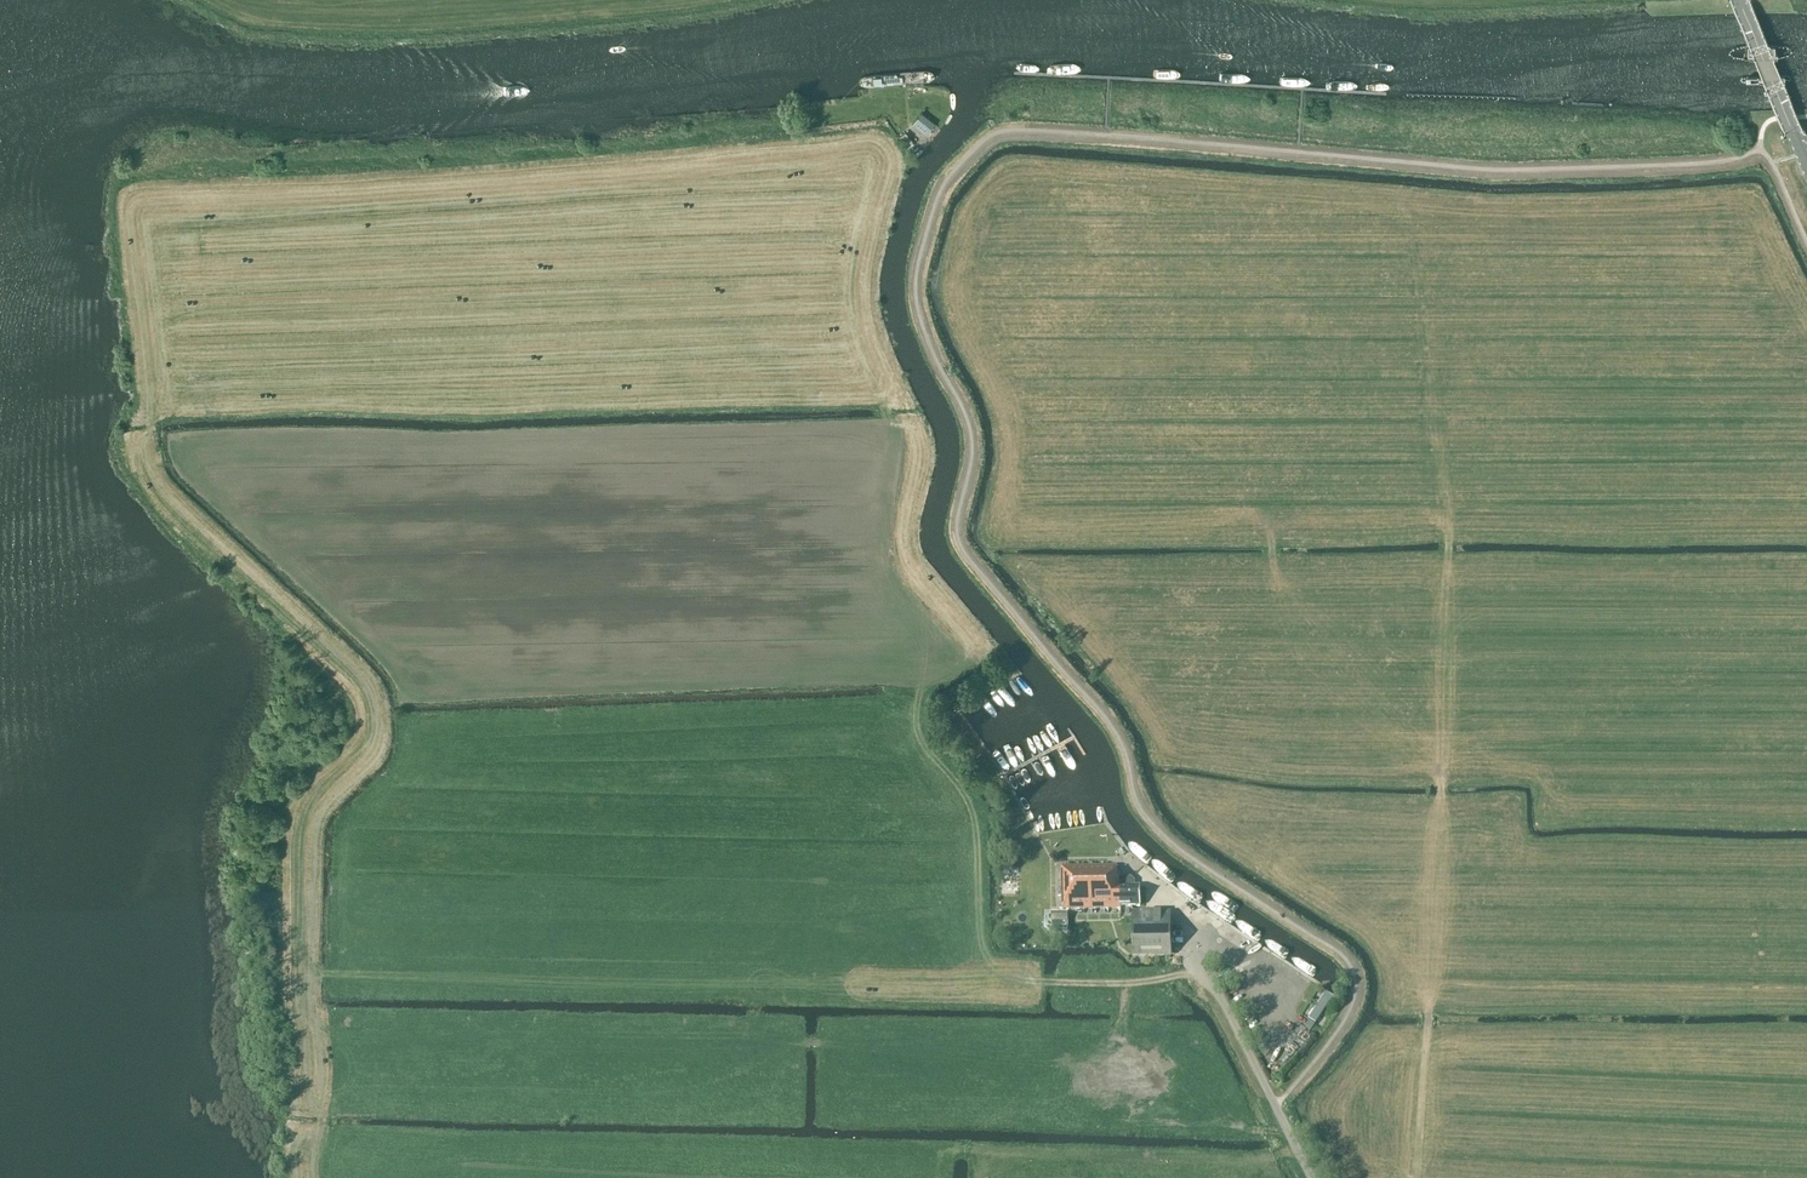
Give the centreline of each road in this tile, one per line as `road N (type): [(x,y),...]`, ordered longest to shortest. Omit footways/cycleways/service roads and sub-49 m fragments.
road 1 (tertiary): [(1806,165),(1741,0)]

